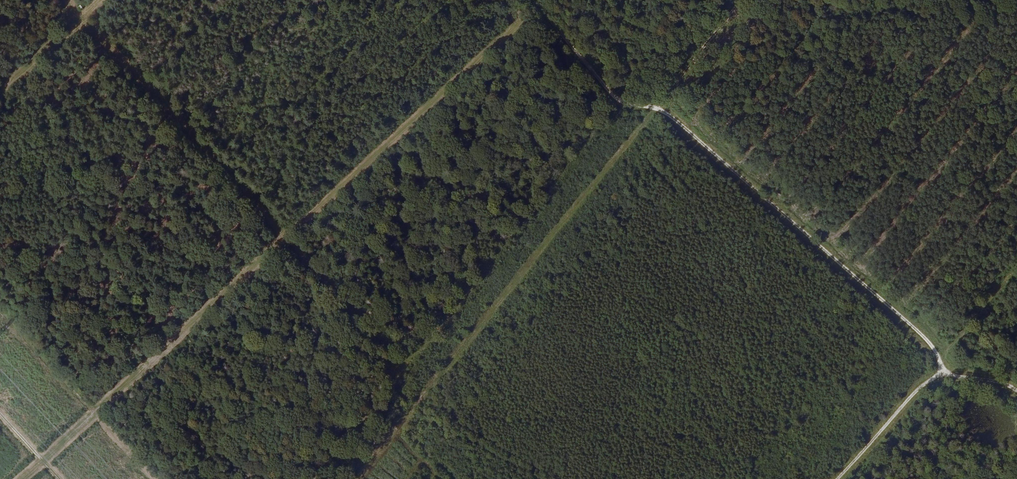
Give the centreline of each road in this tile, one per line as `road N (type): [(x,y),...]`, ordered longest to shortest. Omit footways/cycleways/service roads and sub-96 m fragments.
road 1 (track): [(523,20),(284,235),(66,0)]
road 2 (track): [(533,0),(610,95),(685,129),(922,337),(946,374),(1016,392)]
road 3 (track): [(361,478),(661,112)]
road 4 (track): [(840,478),(913,395),(946,374)]

